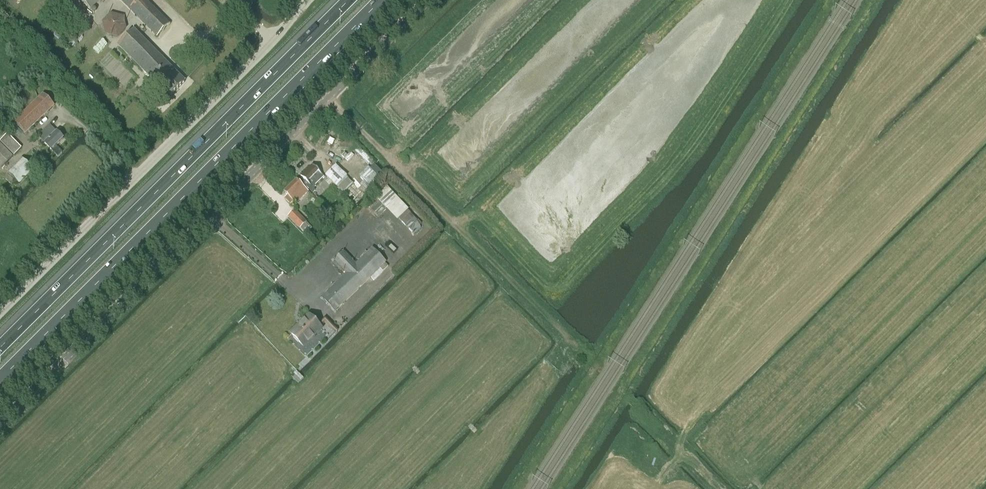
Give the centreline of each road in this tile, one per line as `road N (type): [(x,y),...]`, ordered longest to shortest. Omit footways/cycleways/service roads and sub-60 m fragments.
road 1 (unclassified): [(0,424),(426,0)]
road 2 (motorway): [(0,385),(382,0)]
road 3 (motorway): [(349,0),(0,349)]
road 4 (unclassified): [(0,314),(309,0)]
road 5 (track): [(593,363),(327,98)]
road 6 (track): [(719,488),(625,395)]

